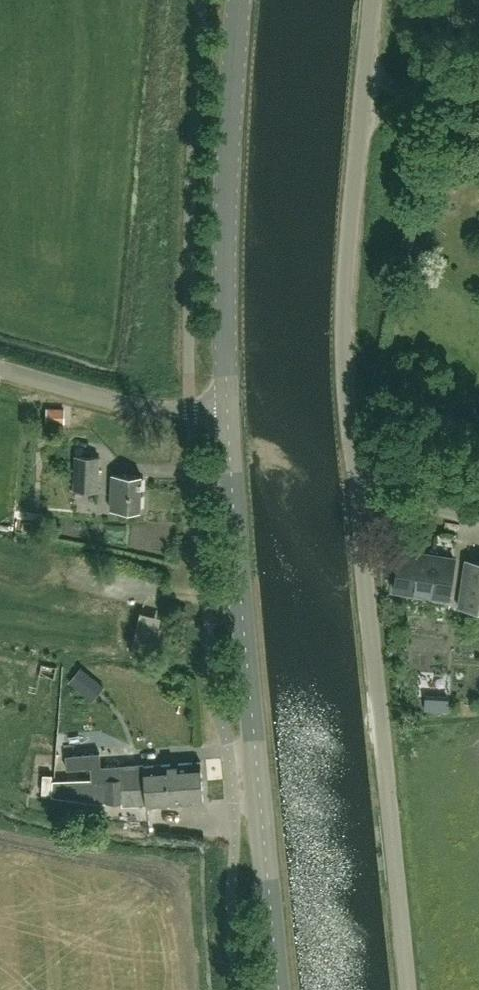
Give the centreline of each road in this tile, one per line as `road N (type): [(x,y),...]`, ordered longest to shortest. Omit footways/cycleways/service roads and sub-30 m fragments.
road 1 (tertiary): [(280,989),(228,408)]
road 2 (unclassified): [(358,499),(345,313),(373,0)]
road 3 (unclassified): [(408,989),(358,499)]
road 4 (tertiary): [(228,408),(226,276),(240,0)]
road 5 (unclassified): [(228,408),(152,410),(0,369)]
road 6 (unclassified): [(478,517),(358,499)]

